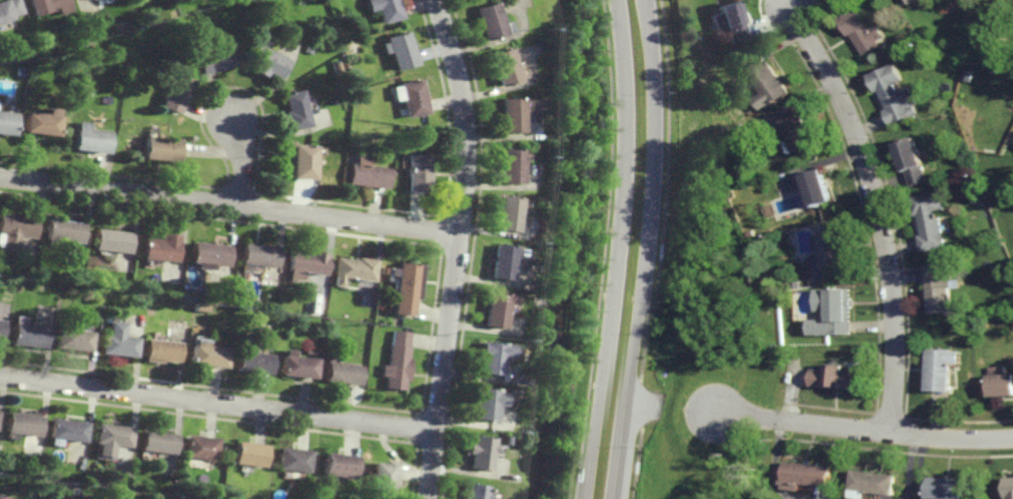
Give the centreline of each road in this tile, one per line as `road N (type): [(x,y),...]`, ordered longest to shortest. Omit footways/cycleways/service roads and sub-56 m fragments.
road 1 (residential): [(426,498),(466,150),(460,87),(435,0)]
road 2 (primary): [(617,0),(626,157),(589,498)]
road 3 (primary): [(616,498),(651,196),(643,0)]
road 4 (residential): [(458,234),(0,177)]
road 5 (residential): [(891,435),(895,316),(886,231),(845,105),(801,27),(804,0)]
road 6 (residential): [(435,429),(0,376)]
road 7 (residential): [(1012,439),(891,435),(718,413)]

